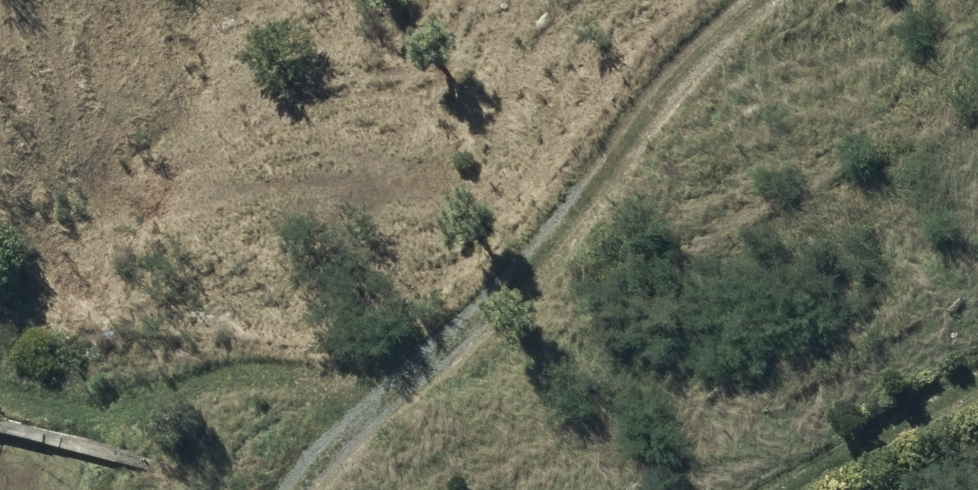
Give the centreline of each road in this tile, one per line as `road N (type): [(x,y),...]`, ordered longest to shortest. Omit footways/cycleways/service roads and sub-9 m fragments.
road 1 (track): [(309,489),(351,432),(658,102),(774,0)]
road 2 (track): [(0,385),(60,403),(249,372),(379,402)]
road 3 (track): [(800,489),(977,384)]

